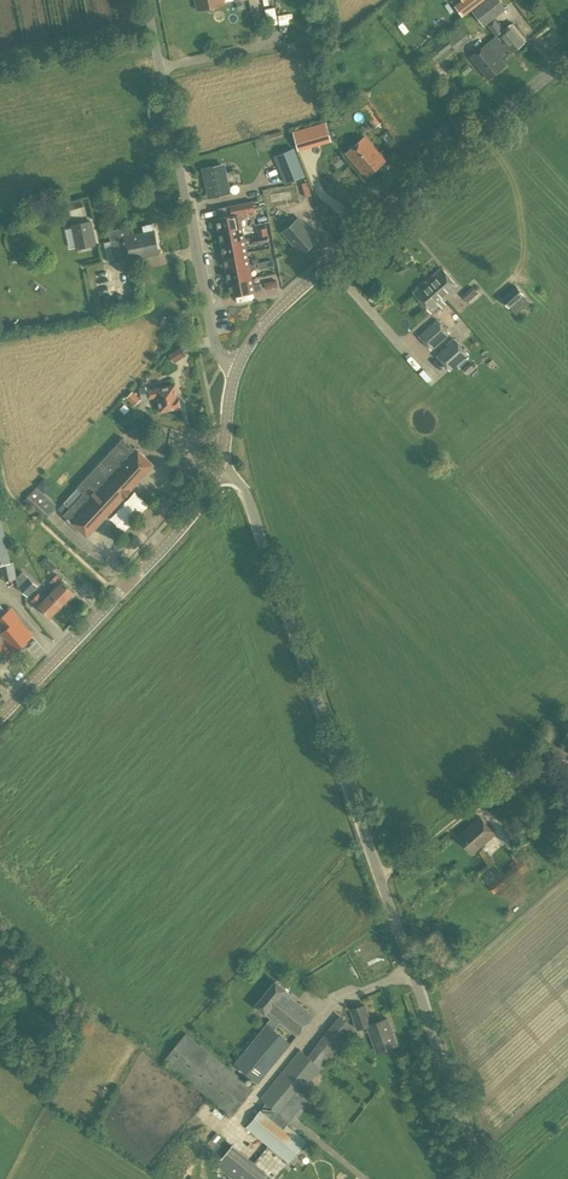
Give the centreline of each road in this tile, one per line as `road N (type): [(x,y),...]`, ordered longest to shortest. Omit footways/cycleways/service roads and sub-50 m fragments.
road 1 (unclassified): [(481,1178),(245,490),(216,469)]
road 2 (tertiary): [(567,56),(284,304),(237,369)]
road 3 (unclassified): [(146,0),(217,353),(237,369)]
road 4 (tertiary): [(216,469),(168,541),(0,718)]

